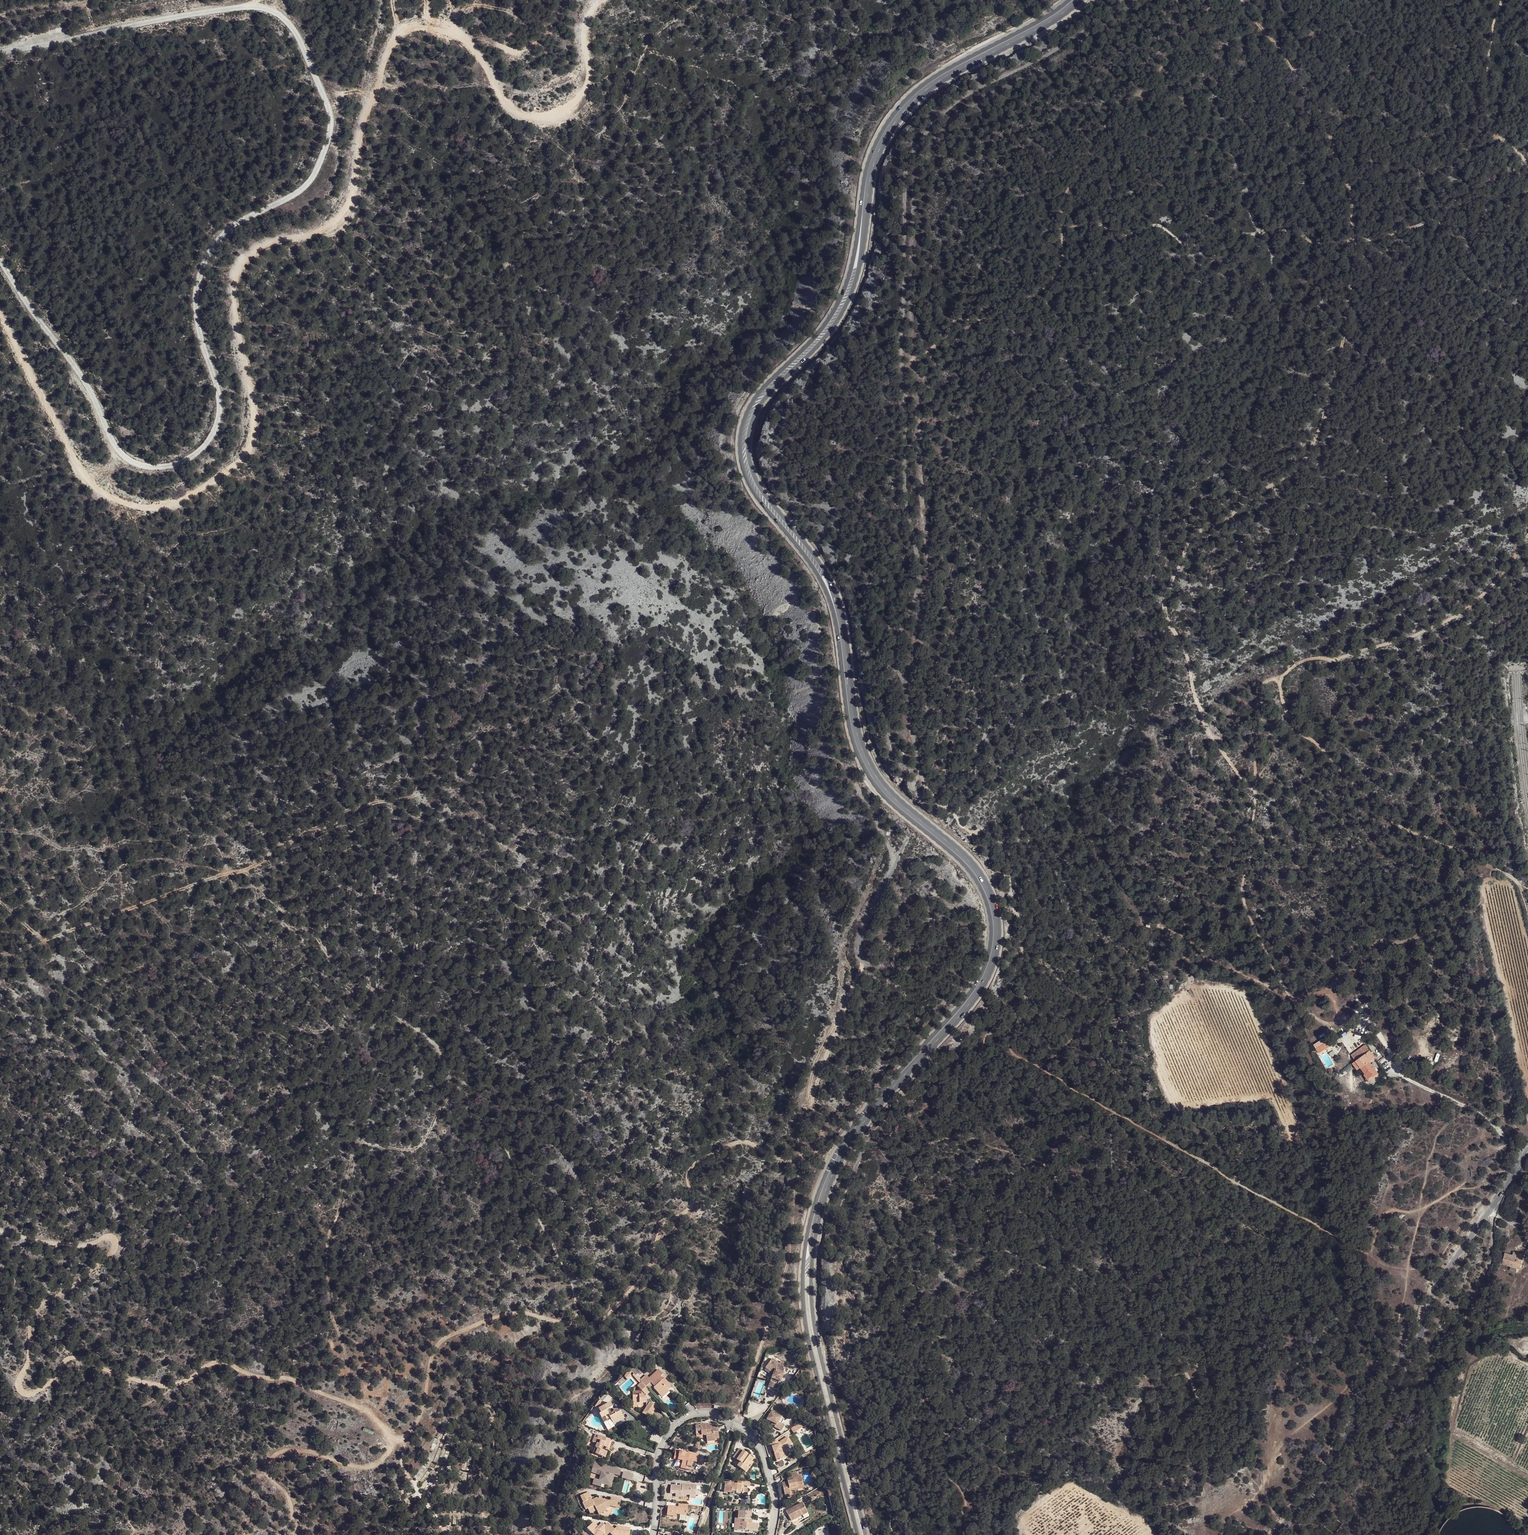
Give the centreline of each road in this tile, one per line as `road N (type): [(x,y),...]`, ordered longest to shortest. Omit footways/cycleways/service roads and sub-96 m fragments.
road 1 (track): [(600,0),(584,28),(587,71),(561,116),(525,117),(508,105),(471,43),(416,24),(390,54),(334,221),(270,241),(235,285),(246,420),(233,459),(203,487),(169,504),(132,503),(93,485),(0,321)]
road 2 (unclassified): [(0,49),(273,9),(305,45),(330,101),(330,146),(302,185),(224,235),(207,262),(197,302),(221,399),(215,431),(195,455),(162,468),(127,460),(82,375),(0,256)]
road 3 (track): [(1244,0),(1277,34),(1318,102),(1352,204),(1354,265),(1316,451),(1194,531),(1163,605),(1203,721),(1254,785),(1263,688),(1279,679)]
road 4 (track): [(1210,0),(1159,83),(1107,127),(1064,198),(1062,229),(1099,223),(1121,236),(1154,226),(1189,244),(1289,232),(1312,242),(1376,240),(1432,218),(1483,169),(1492,138),(1527,166)]
road 5 (track): [(900,673),(897,652),(921,553),(906,486),(897,330),(905,171),(928,126),(1117,0)]
road 6 (track): [(0,1229),(68,1244),(115,1241),(111,1255),(38,1308),(18,1390),(39,1390),(78,1358),(158,1385),(184,1382),(222,1362),(294,1381),(373,1414),(393,1447)]
road 7 (track): [(238,870),(314,932),(351,979),(391,1004),(456,1075),(417,1148),(352,1148),(328,1238),(327,1285),(353,1406)]
road 8 (secondary): [(818,1206),(896,1081),(983,987),(995,953),(996,914),(982,871),(891,795),(863,758),(841,626)]
road 9 (track): [(1527,534),(1459,614),(1333,660),(1303,660),(1279,679),(1292,725),(1387,818),(1512,879),(1527,916)]
road 10 (track): [(393,1447),(418,1421),(440,1341),(491,1318),(607,1317),(649,1272),(660,1228),(686,1211),(696,1164),(747,1142),(776,1160),(856,1139)]
road 11 (track): [(0,953),(266,859),(316,820),(465,774)]
road 12 (secondary): [(864,214),(833,313),(753,401),(740,433),(747,481),(812,566),(841,626)]
road 13 (secondary): [(841,626),(829,580),(761,489),(748,446),(764,400),(844,308),(864,214)]
road 14 (tertiary): [(1277,1534),(1331,1466),(1369,1376),(1415,1347),(1443,1276),(1527,1150)]
road 15 (secondary): [(818,1206),(806,1239),(804,1315),(858,1534)]
road 16 (secondary): [(865,1534),(812,1307),(818,1206)]
road 17 (secondary): [(864,214),(877,152),(909,103),(1075,0)]
road 18 (residential): [(773,1534),(779,1509),(756,1439),(728,1415),(698,1415),(662,1451),(656,1534)]
road 19 (track): [(1354,1026),(1323,1020),(1288,997),(1245,902),(1254,785)]
road 20 (track): [(294,1534),(291,1505),(264,1472),(273,1458),(288,1450),(368,1466),(393,1447)]
road 21 (track): [(1298,1003),(1330,989),(1376,944),(1468,920),(1480,900)]
road 22 (track): [(1133,906),(1288,997)]
road 23 (track): [(1152,1534),(1135,1516),(1072,1484),(1021,1516),(1017,1534)]
road 24 (track): [(1242,886),(1170,850),(1158,822),(1162,782)]
road 25 (track): [(1500,0),(1484,96),(1492,138)]

